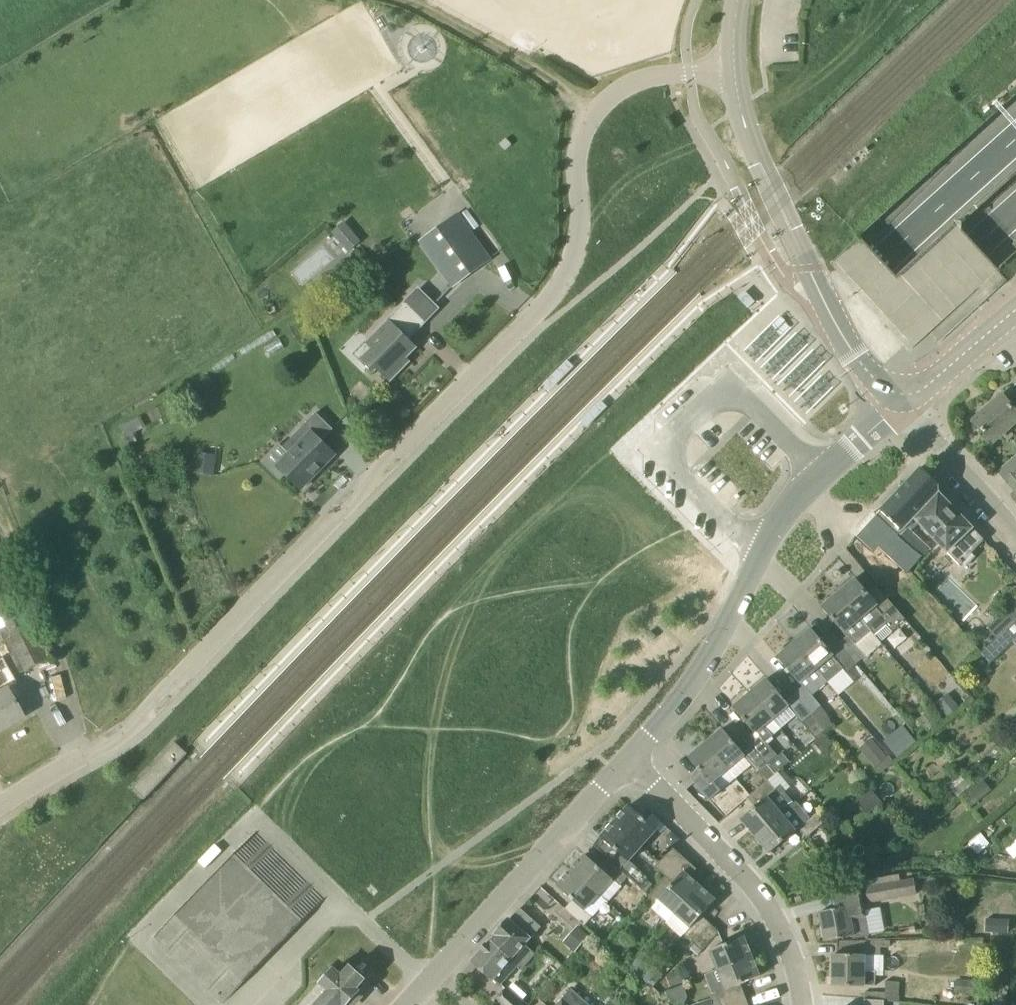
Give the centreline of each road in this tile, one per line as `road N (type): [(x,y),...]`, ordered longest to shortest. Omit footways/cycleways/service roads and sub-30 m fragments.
road 1 (motorway): [(1015,143),(769,359),(551,572),(132,1004)]
road 2 (motorway): [(204,1004),(588,609),(804,397),(1015,210)]
road 3 (unclassified): [(0,813),(150,715),(560,286),(579,230),(582,135),(596,113),(628,84),(735,71)]
road 4 (residential): [(629,762),(695,684),(788,508),(902,406)]
road 5 (tertiary): [(902,406),(834,321),(751,140),(735,71)]
road 6 (residential): [(802,1004),(768,912),(629,762)]
road 7 (residential): [(434,975),(629,762)]
road 8 (track): [(407,0),(596,113)]
road 9 (unclassified): [(1015,534),(902,406)]
road 10 (residential): [(902,406),(1015,312)]

